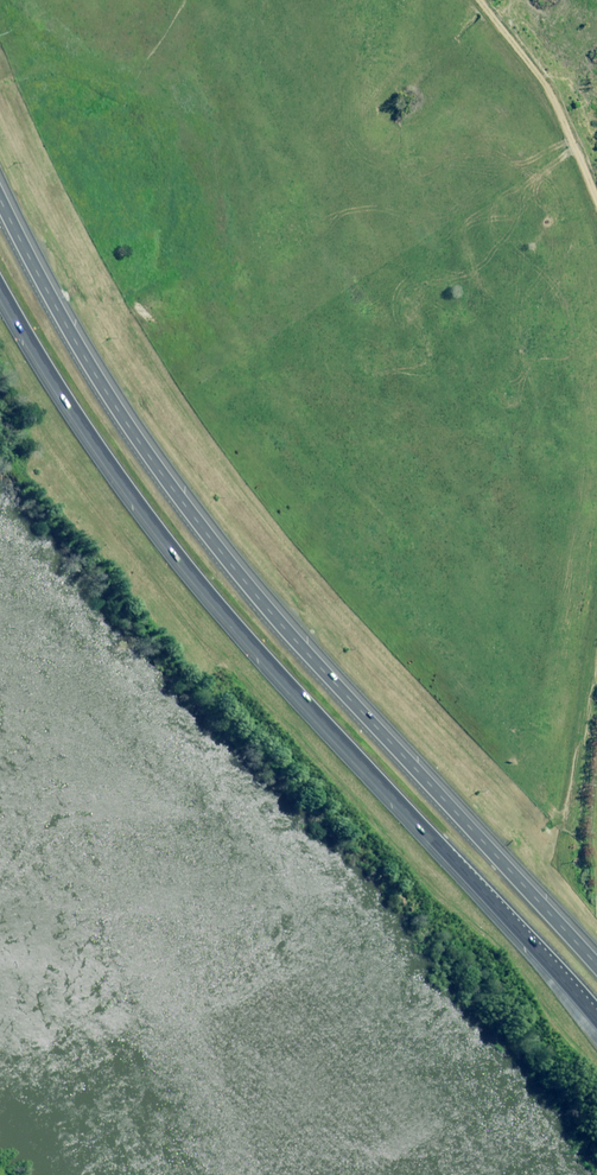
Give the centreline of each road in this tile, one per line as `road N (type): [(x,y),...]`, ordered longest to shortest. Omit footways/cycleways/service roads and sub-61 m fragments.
road 1 (trunk): [(0,207),(95,373),(188,509),(278,620),(596,965)]
road 2 (trunk): [(596,1021),(177,557),(98,451),(0,288)]
road 3 (track): [(473,0),(548,104),(582,182),(596,241)]
road 4 (track): [(596,599),(566,806)]

